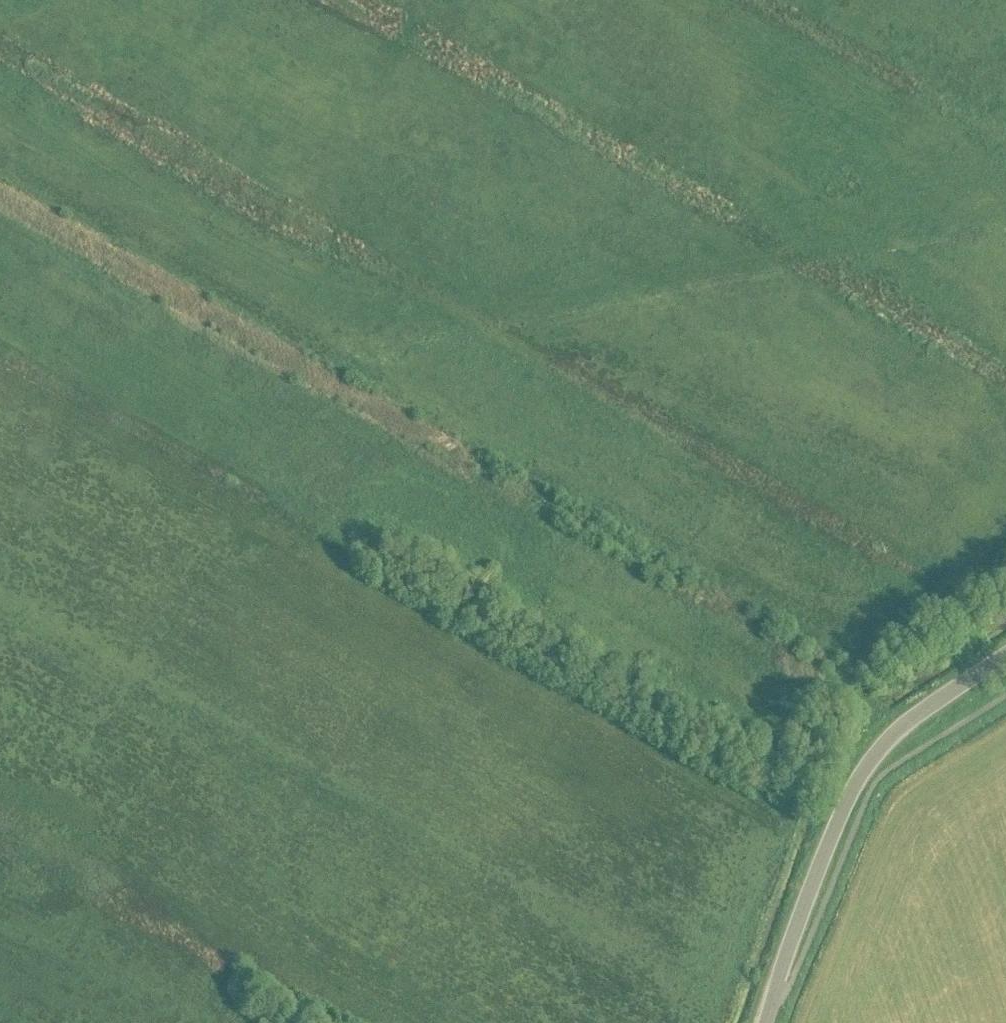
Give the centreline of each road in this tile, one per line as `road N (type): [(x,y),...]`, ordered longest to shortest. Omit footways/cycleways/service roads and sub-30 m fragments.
road 1 (unclassified): [(765,1022),(870,762),(917,715),(1005,657)]

